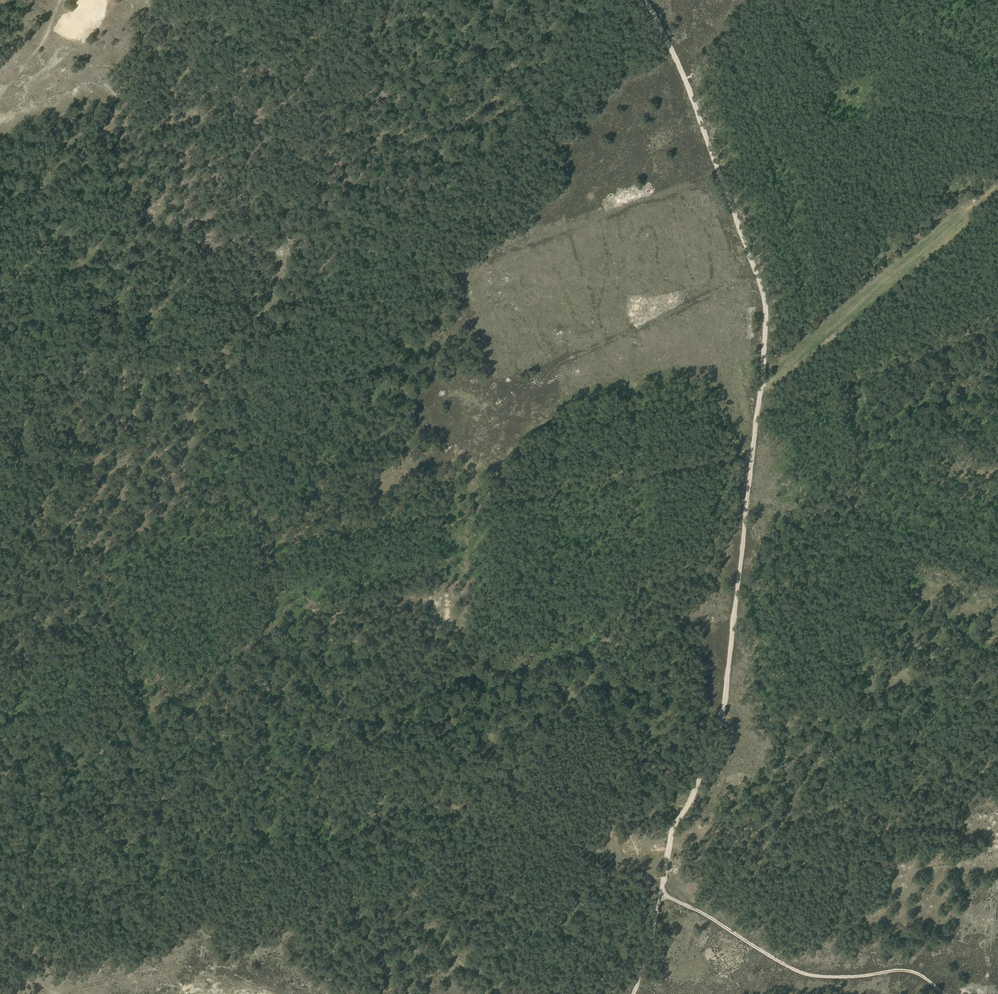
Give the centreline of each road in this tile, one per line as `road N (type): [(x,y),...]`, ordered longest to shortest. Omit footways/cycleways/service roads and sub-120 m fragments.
road 1 (track): [(633,993),(671,829),(690,803),(724,707),(767,321),(688,87),(647,0)]
road 2 (track): [(661,893),(802,973),(835,978),(909,971),(944,993)]

